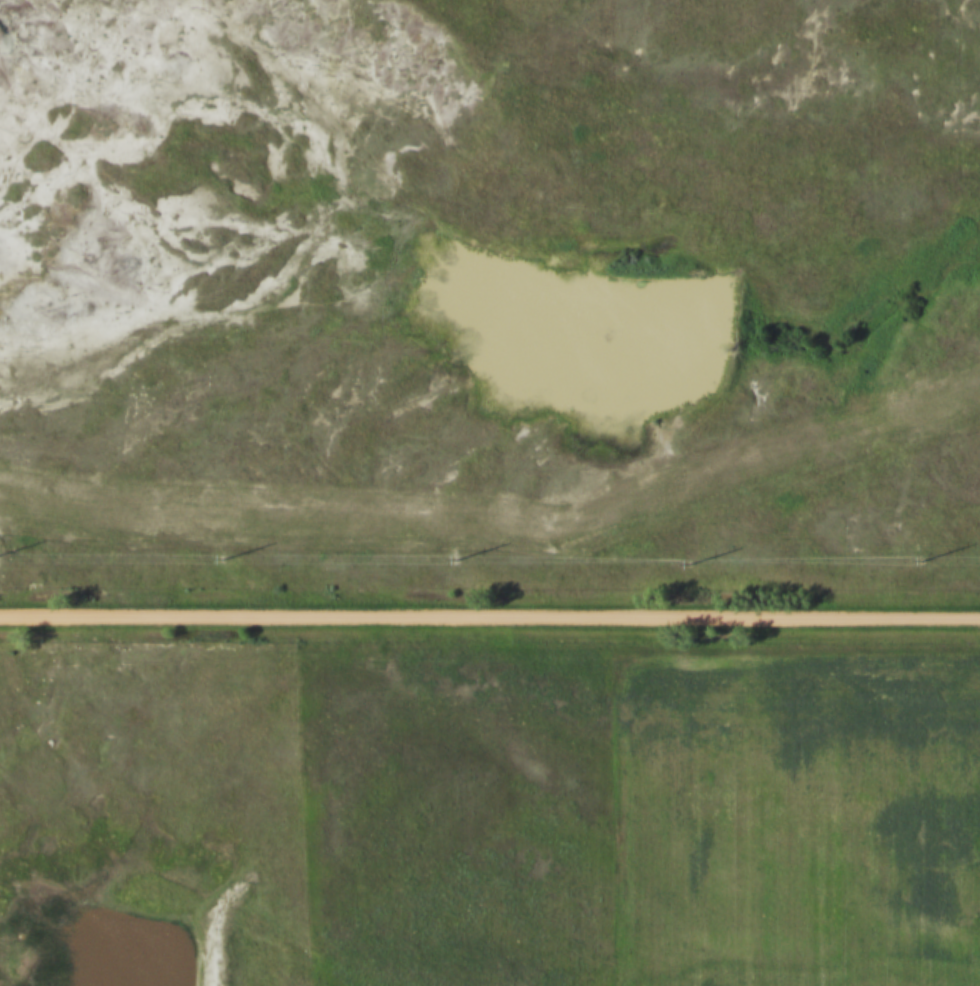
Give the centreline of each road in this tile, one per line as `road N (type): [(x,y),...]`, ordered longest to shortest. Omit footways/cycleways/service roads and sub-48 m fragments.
road 1 (residential): [(0,619),(979,620)]

